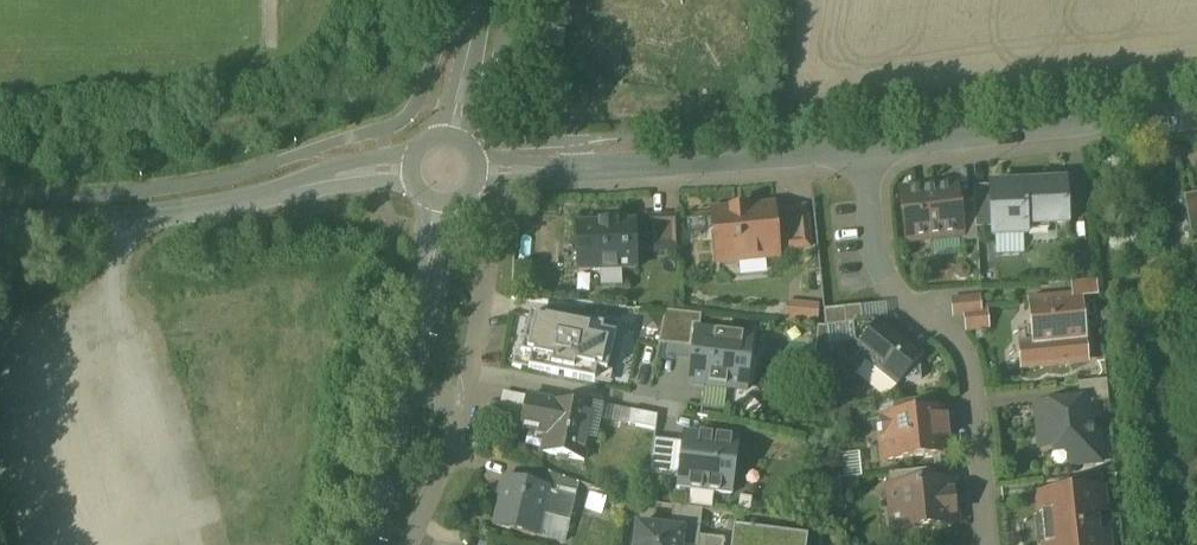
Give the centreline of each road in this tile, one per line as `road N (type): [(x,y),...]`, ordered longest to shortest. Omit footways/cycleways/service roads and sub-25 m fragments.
road 1 (residential): [(869,148),(894,292),(961,349),(972,372),(989,544)]
road 2 (unclassified): [(409,171),(116,222),(0,224)]
road 3 (residential): [(869,148),(479,169)]
road 4 (tertiary): [(365,544),(438,203)]
road 5 (residential): [(1196,109),(869,148)]
road 6 (residential): [(490,236),(466,396),(410,544)]
road 7 (tertiary): [(453,135),(479,0)]

